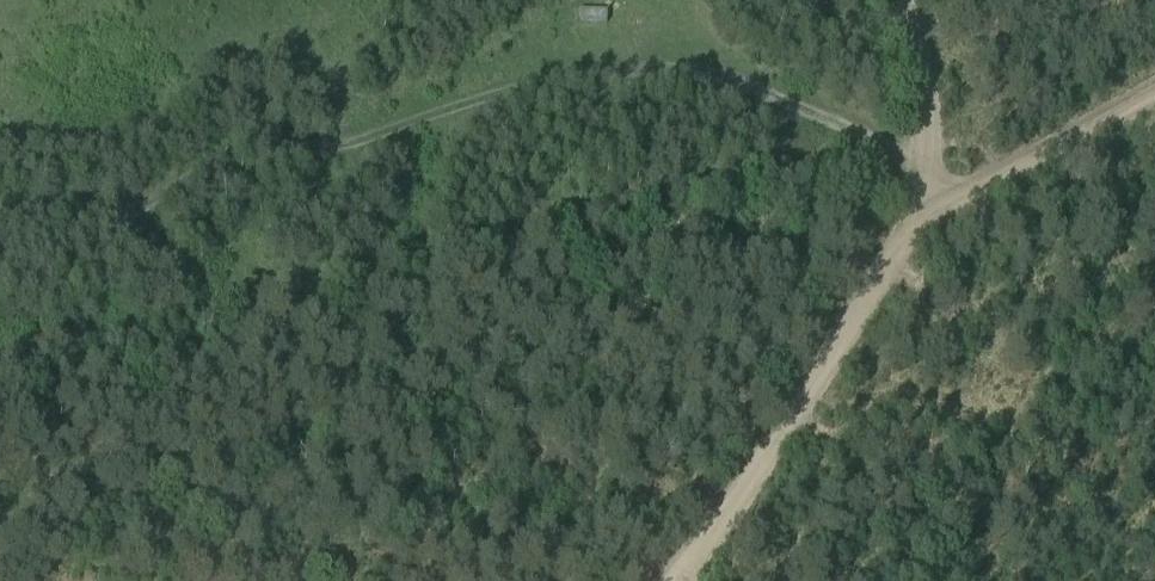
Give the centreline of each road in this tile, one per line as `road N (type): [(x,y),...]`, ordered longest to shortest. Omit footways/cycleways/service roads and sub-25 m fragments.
road 1 (track): [(918,158),(762,89),(666,71),(531,88),(331,147),(247,143),(132,210),(0,216)]
road 2 (track): [(677,580),(855,310),(909,200),(928,117),(893,0)]
road 3 (track): [(1154,85),(1022,168),(933,208),(909,200)]

